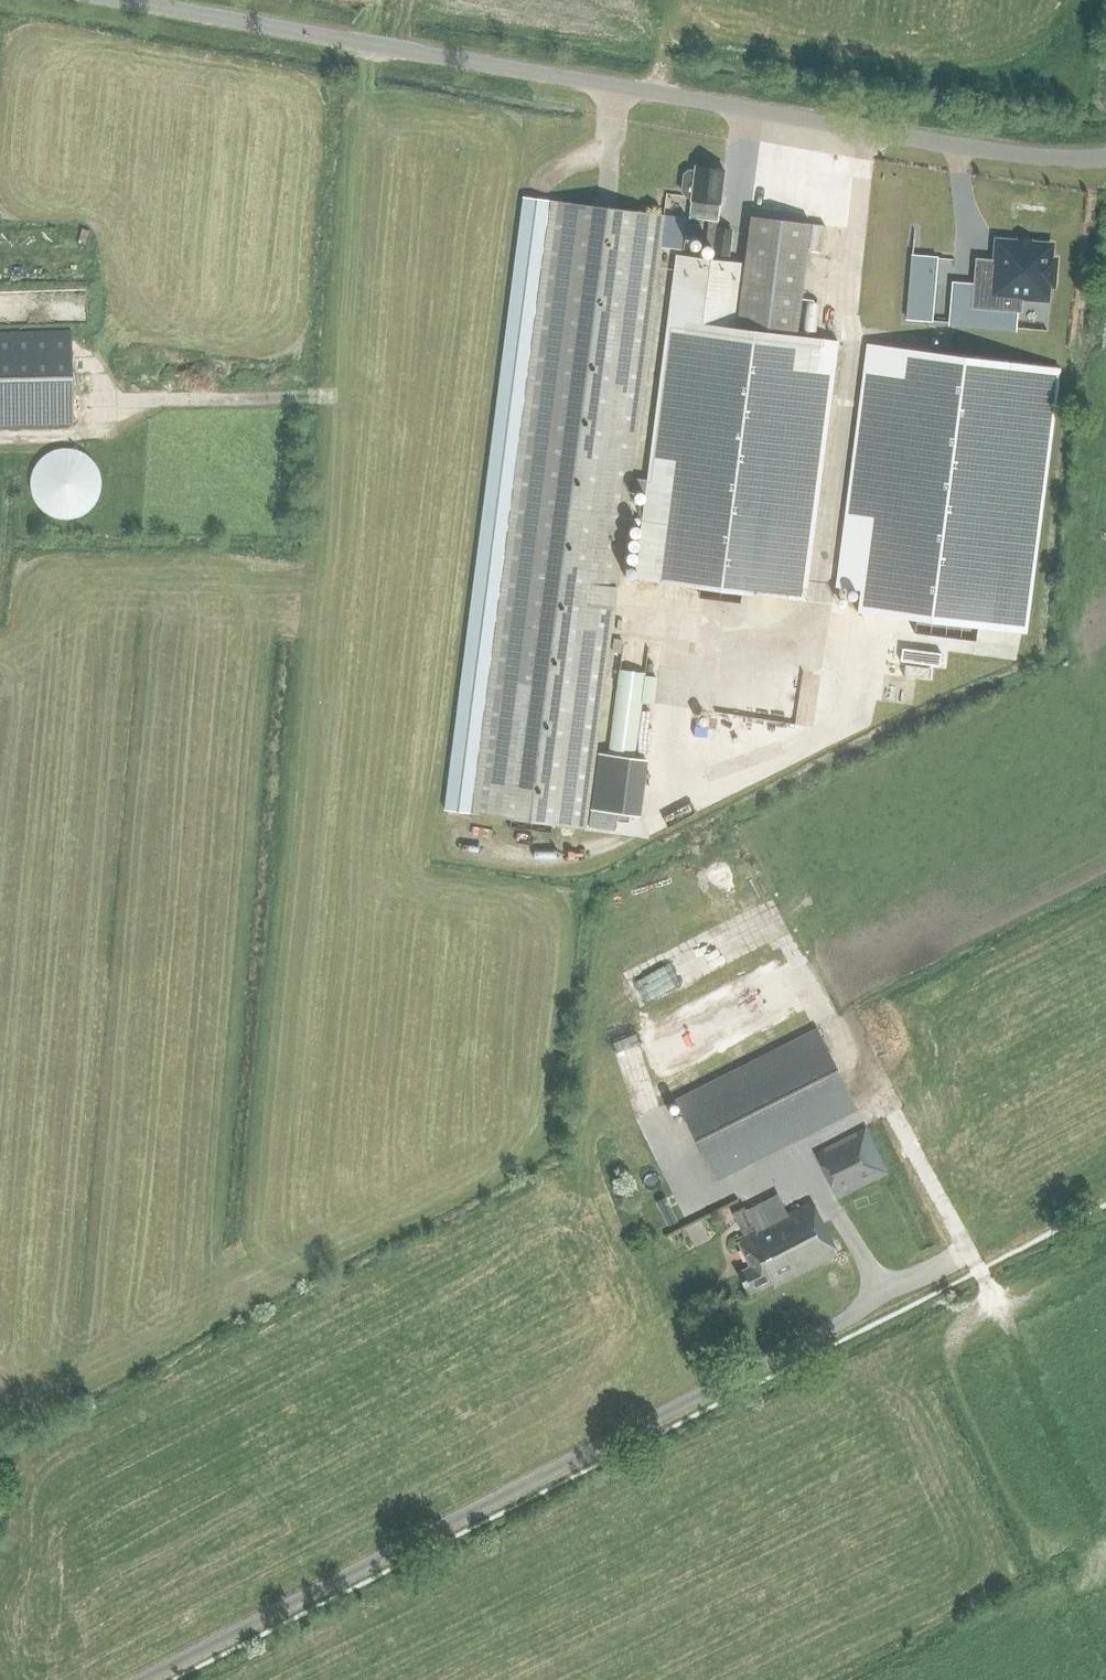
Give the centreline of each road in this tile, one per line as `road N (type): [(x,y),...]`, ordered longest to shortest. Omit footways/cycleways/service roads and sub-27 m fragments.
road 1 (unclassified): [(116,0),(360,36),(783,115),(1105,155)]
road 2 (unclassified): [(956,1254),(832,1328),(140,1679)]

